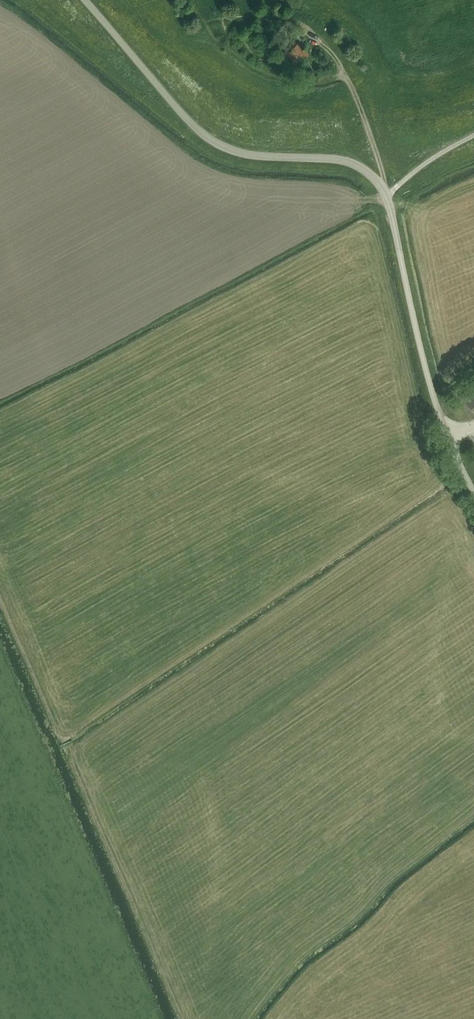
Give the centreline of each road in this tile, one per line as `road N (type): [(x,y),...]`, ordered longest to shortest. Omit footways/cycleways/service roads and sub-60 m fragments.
road 1 (unclassified): [(473,500),(426,373),(377,183),(354,166),(251,158),(210,143),(81,0)]

